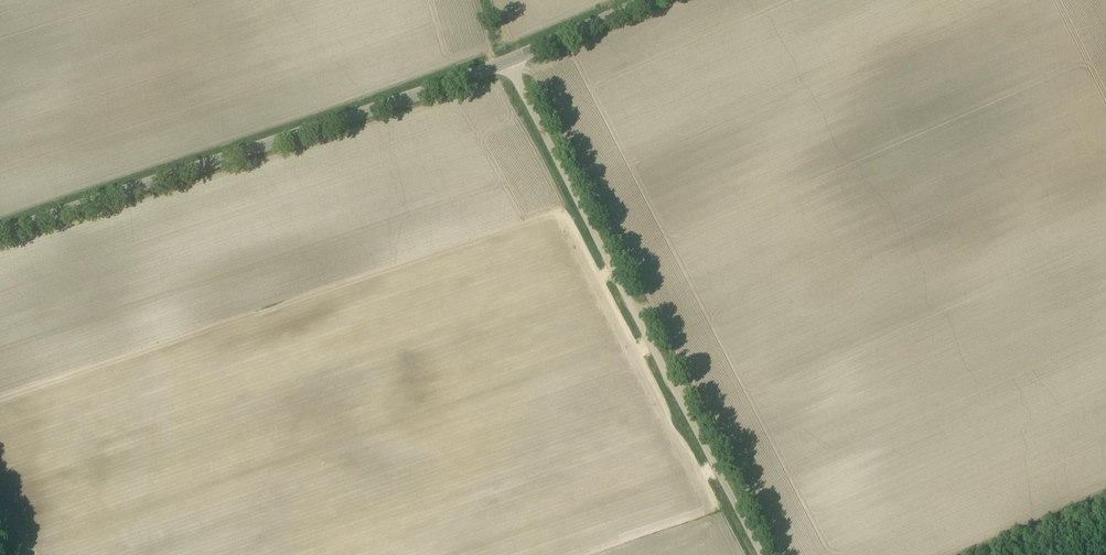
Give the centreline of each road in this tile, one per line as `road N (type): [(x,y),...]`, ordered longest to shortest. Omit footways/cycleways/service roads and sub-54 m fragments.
road 1 (unclassified): [(765,554),(506,62)]
road 2 (tertiary): [(0,235),(506,62)]
road 3 (tertiary): [(506,62),(650,0)]

